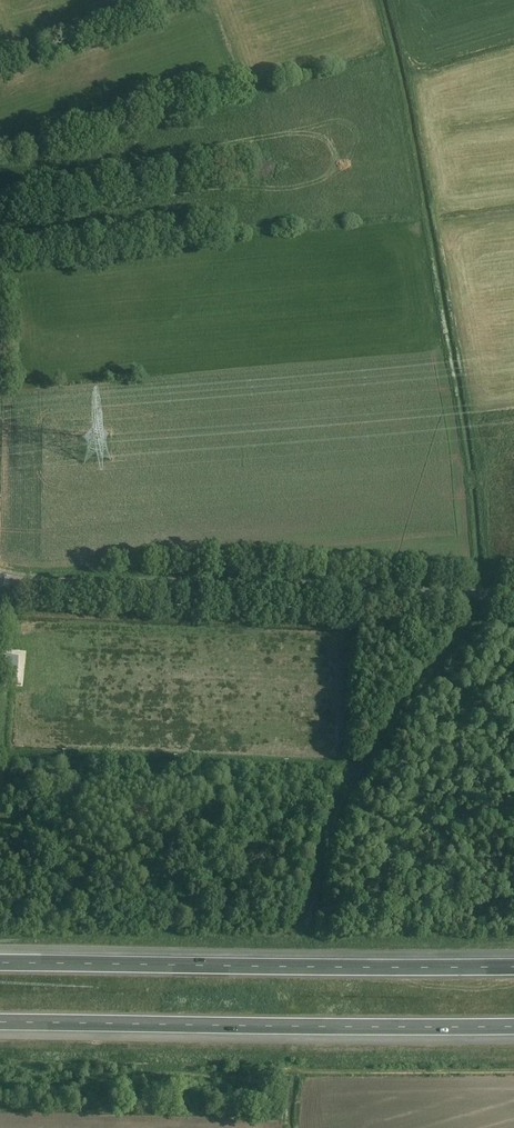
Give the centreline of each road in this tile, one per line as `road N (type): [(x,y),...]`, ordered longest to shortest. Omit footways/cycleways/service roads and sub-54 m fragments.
road 1 (unclassified): [(0,580),(513,596)]
road 2 (motorway): [(0,1023),(513,1018)]
road 3 (motorway): [(513,960),(0,963)]

